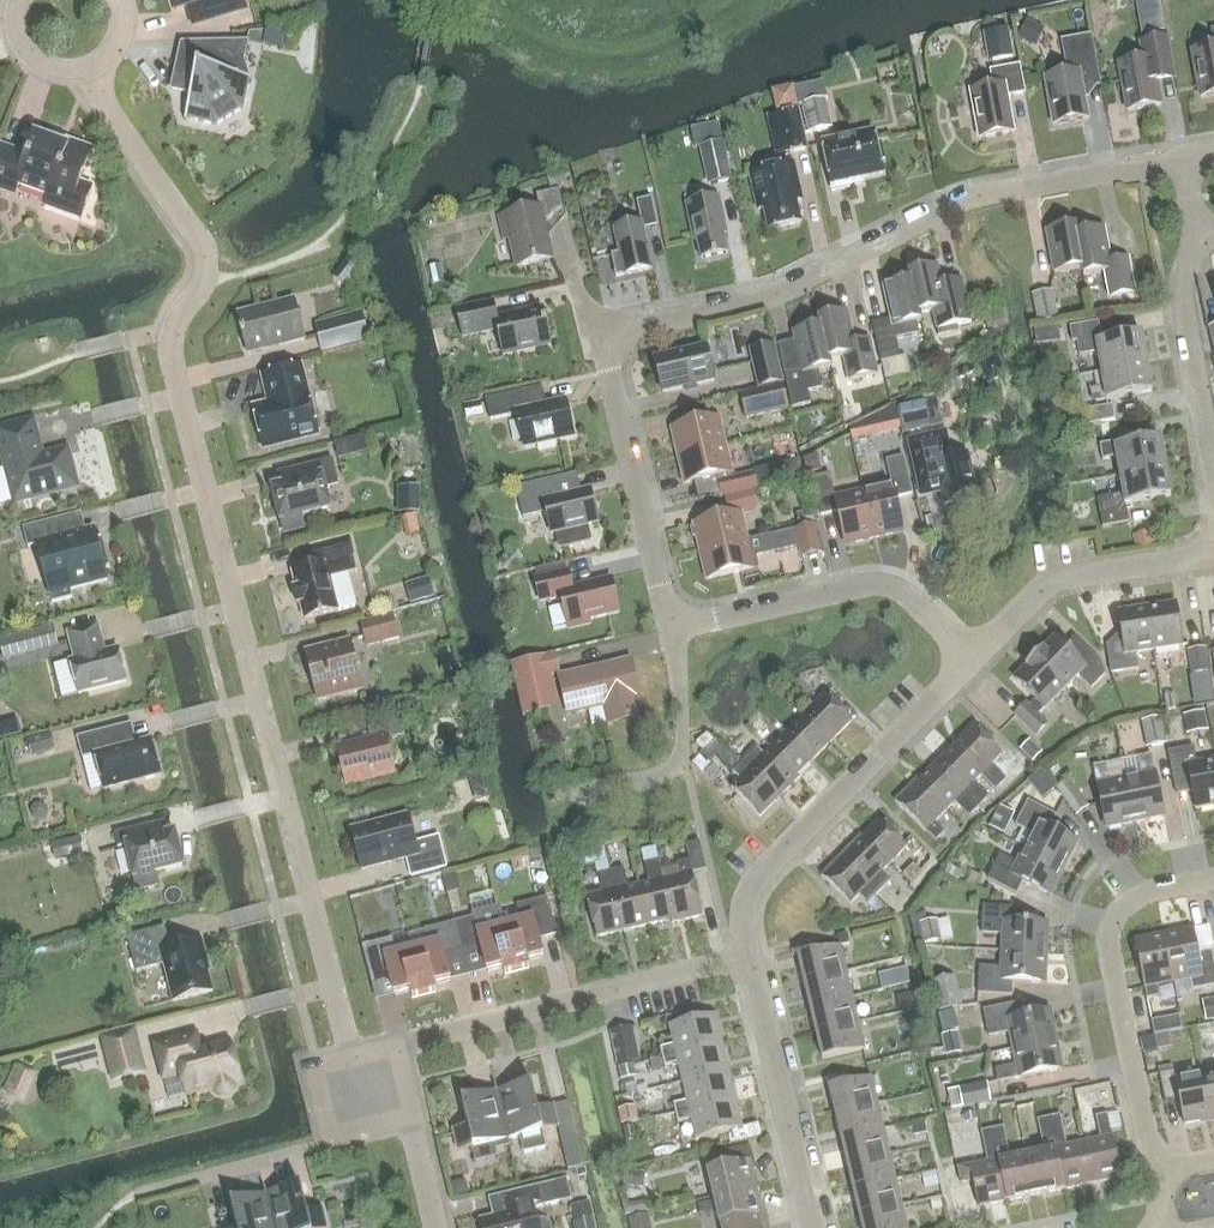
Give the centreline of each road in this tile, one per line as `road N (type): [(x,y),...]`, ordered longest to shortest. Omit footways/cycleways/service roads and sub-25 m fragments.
road 1 (residential): [(353,1059),(170,359),(174,323),(204,283),(207,259),(83,73)]
road 2 (residential): [(672,631),(610,366),(615,340),(632,328),(786,291),(962,199),(1184,162)]
road 3 (residential): [(353,1059),(747,958)]
road 4 (residential): [(747,958),(740,917),(749,890),(973,660)]
road 5 (residential): [(1154,1173),(1108,936),(1121,907),(1137,896),(1213,879)]
road 6 (residential): [(973,660),(901,590),(868,584),(672,631)]
road 7 (residential): [(814,1227),(747,958)]
road 8 (residential): [(973,660),(1057,580),(1213,554)]
road 9 (residential): [(1213,486),(1185,302),(1188,260),(1199,241)]
road 10 (residential): [(582,790),(648,781),(681,752),(672,631)]
road 11 (residential): [(436,1227),(413,1134),(353,1059)]

